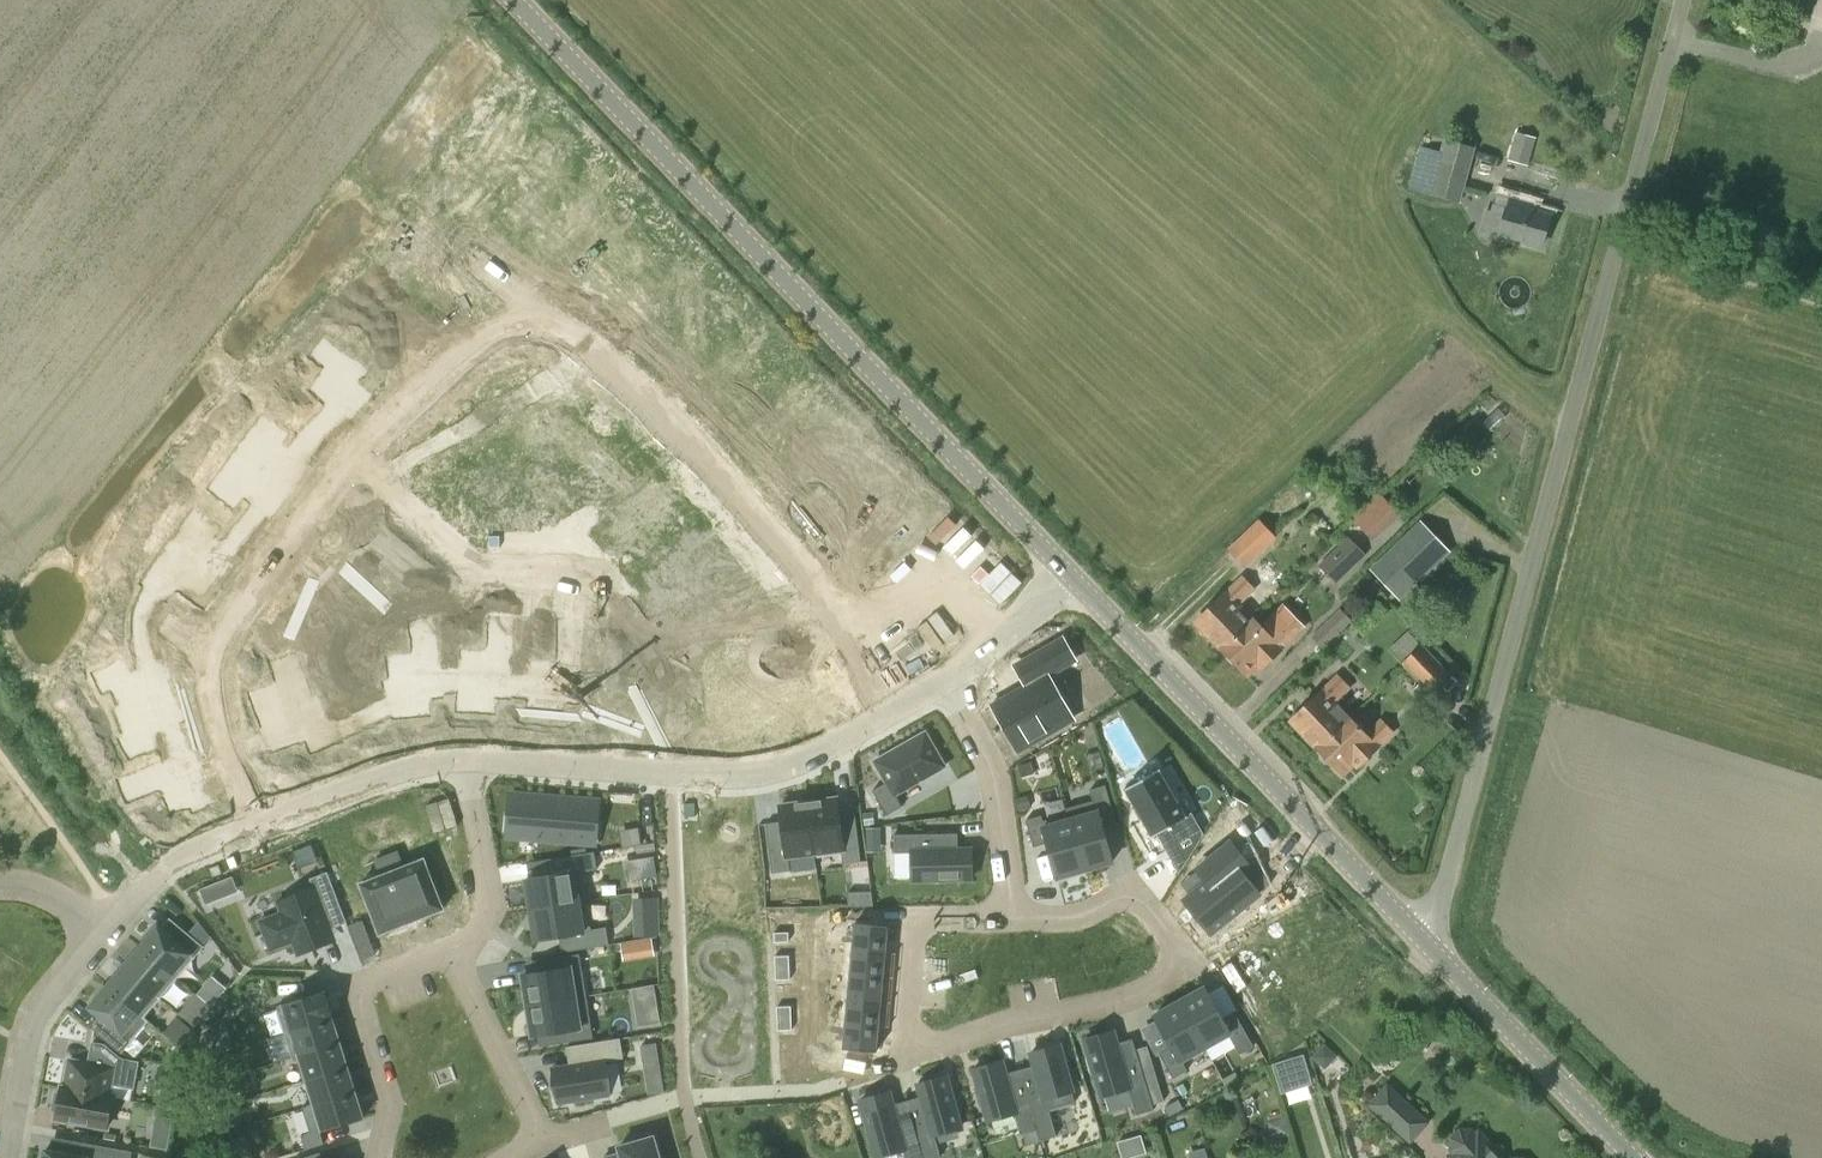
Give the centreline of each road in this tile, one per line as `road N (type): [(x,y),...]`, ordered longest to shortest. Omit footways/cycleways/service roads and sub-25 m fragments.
road 1 (unclassified): [(1430,945),(1679,0)]
road 2 (tertiary): [(1066,573),(515,0)]
road 3 (residential): [(261,825),(214,685),(218,661),(359,457),(434,380),(531,307)]
road 4 (residential): [(531,307),(589,341),(662,406),(816,578),(888,714)]
road 5 (tertiary): [(1430,945),(1066,573)]
road 6 (residential): [(1010,921),(1084,922),(1133,896),(1186,964),(1126,1001),(910,1054)]
road 7 (residential): [(462,756),(735,775),(777,770),(888,714)]
road 8 (residential): [(524,1141),(550,1143),(685,1099),(811,1092),(888,1070),(910,1054)]
road 9 (tertiary): [(1635,1157),(1430,945)]
road 10 (residential): [(459,954),(362,993),(392,1103),(384,1157)]
road 11 (residential): [(942,683),(1002,799),(1010,921)]
road 12 (residential): [(6,1157),(36,1012),(106,936)]
road 13 (residential): [(910,1054),(925,919),(1010,921)]
road 14 (residential): [(261,825),(462,756)]
road 15 (residential): [(459,954),(491,912),(462,756)]
road 16 (residential): [(524,1141),(532,1117),(459,954)]
road 17 (residential): [(106,936),(164,867),(261,825)]
road 18 (residential): [(942,683),(976,662),(1066,573)]
road 19 (residential): [(0,885),(60,900),(106,936)]

